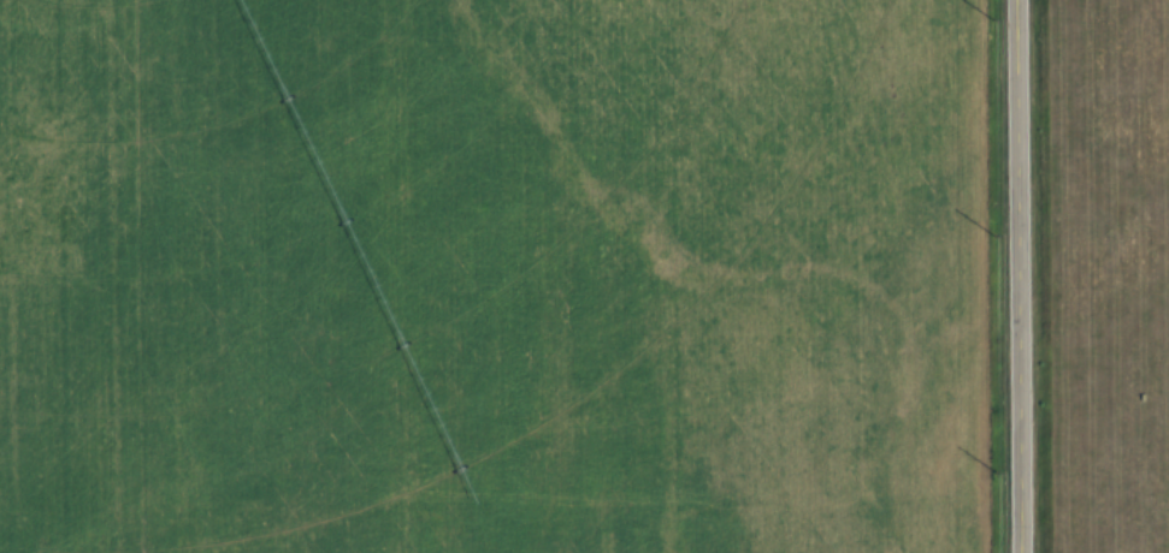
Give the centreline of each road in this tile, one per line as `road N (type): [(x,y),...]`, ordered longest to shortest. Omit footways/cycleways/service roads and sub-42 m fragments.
road 1 (tertiary): [(1023,552),(1019,0)]

